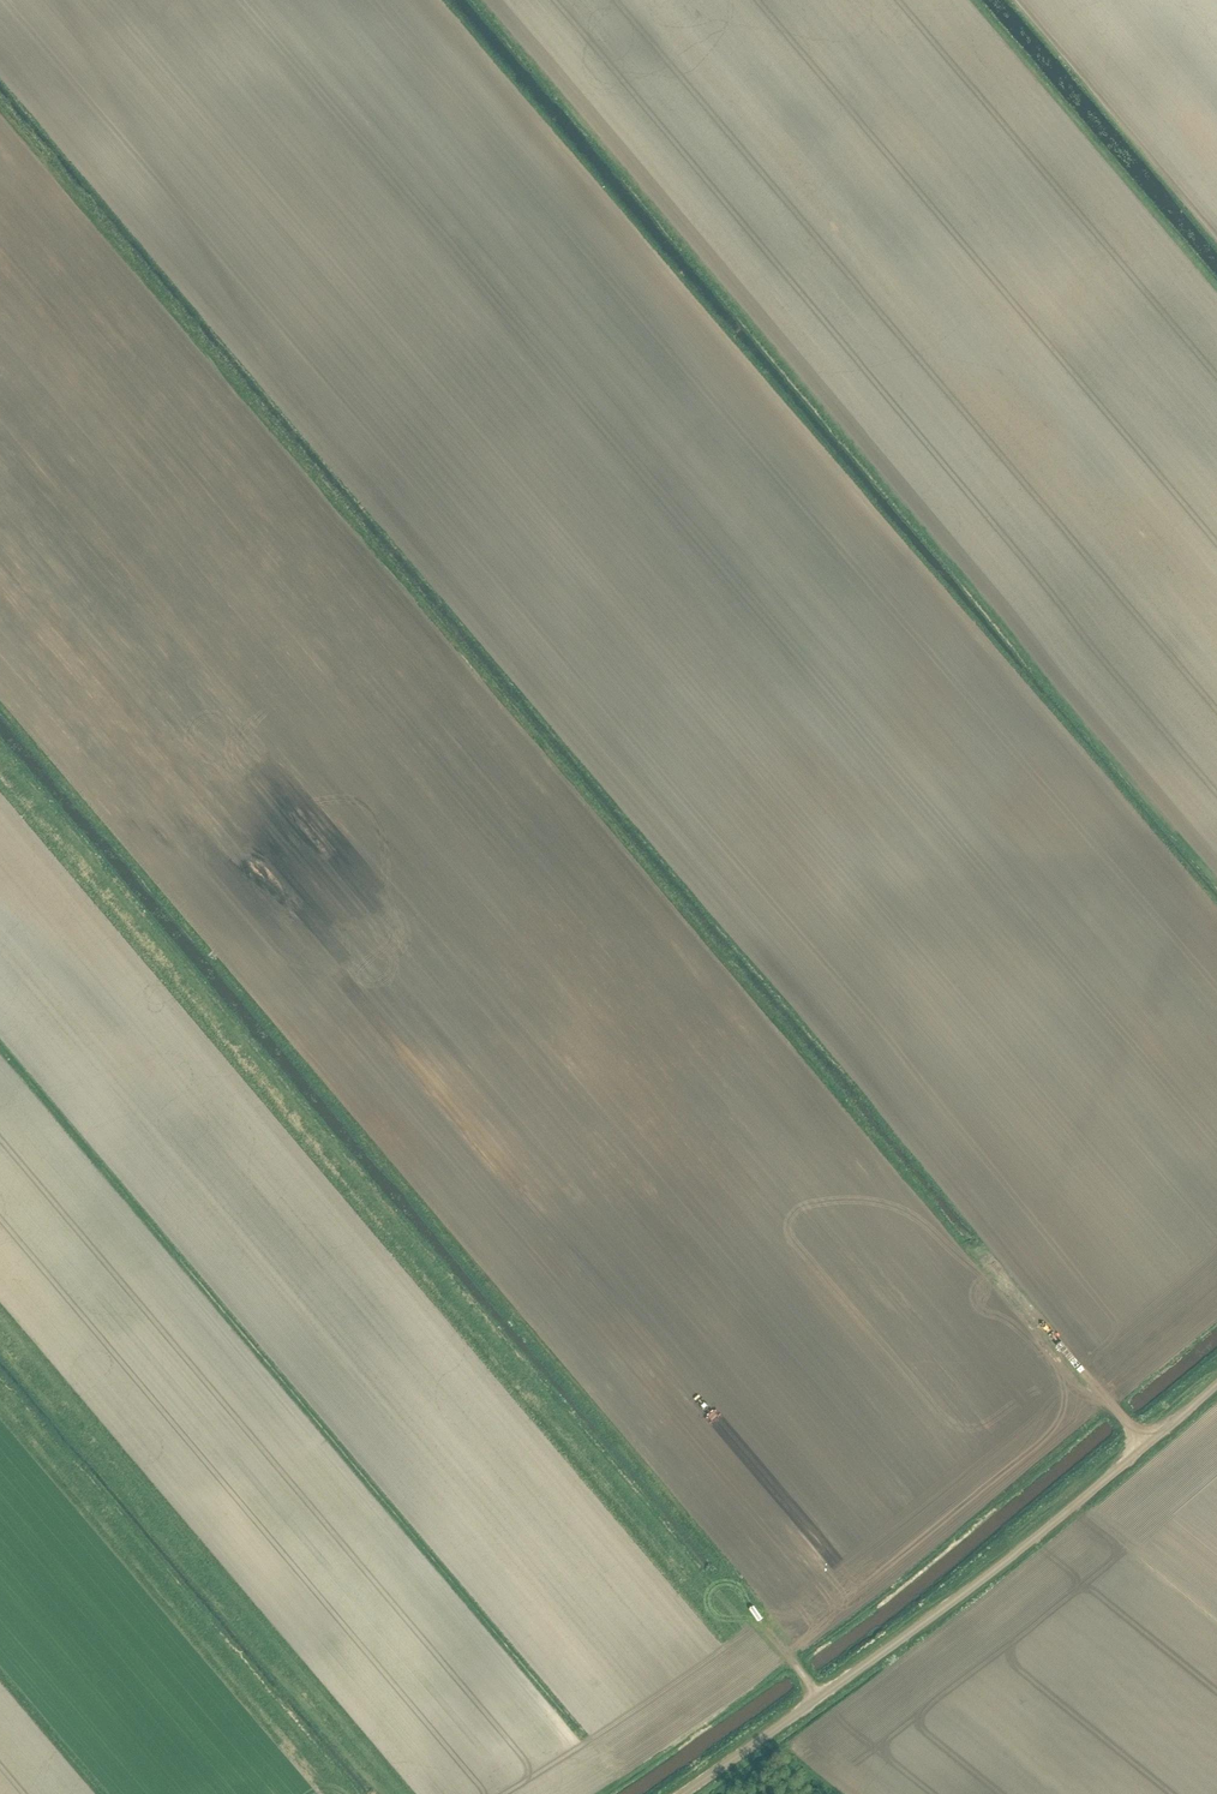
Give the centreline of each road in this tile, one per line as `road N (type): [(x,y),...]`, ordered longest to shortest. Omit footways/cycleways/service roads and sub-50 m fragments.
road 1 (unclassified): [(677,1793),(989,1571),(1216,1382)]

